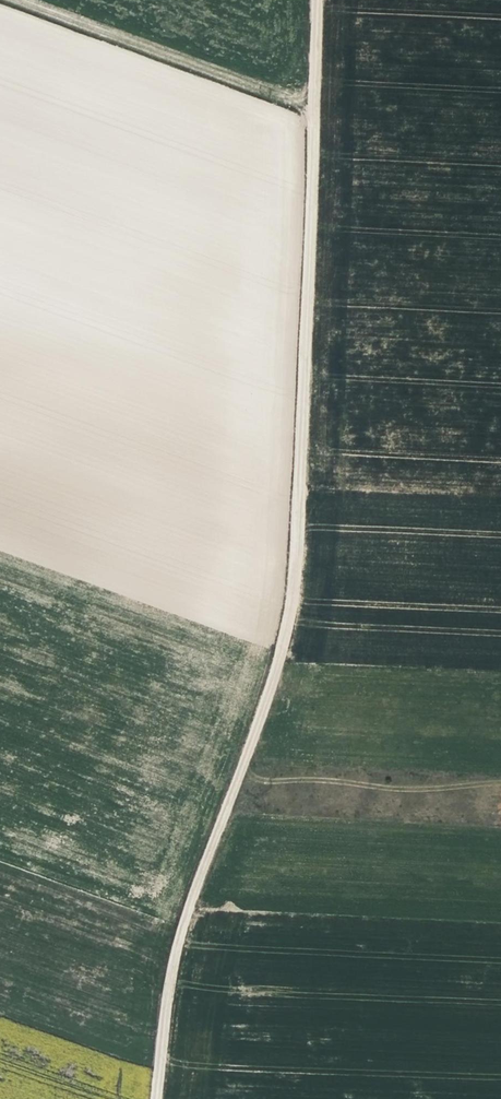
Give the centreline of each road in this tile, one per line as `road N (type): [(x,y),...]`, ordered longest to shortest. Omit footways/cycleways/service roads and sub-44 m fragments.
road 1 (track): [(316,0),(291,583),(274,665),(171,954),(154,1098)]
road 2 (track): [(44,0),(312,96)]

